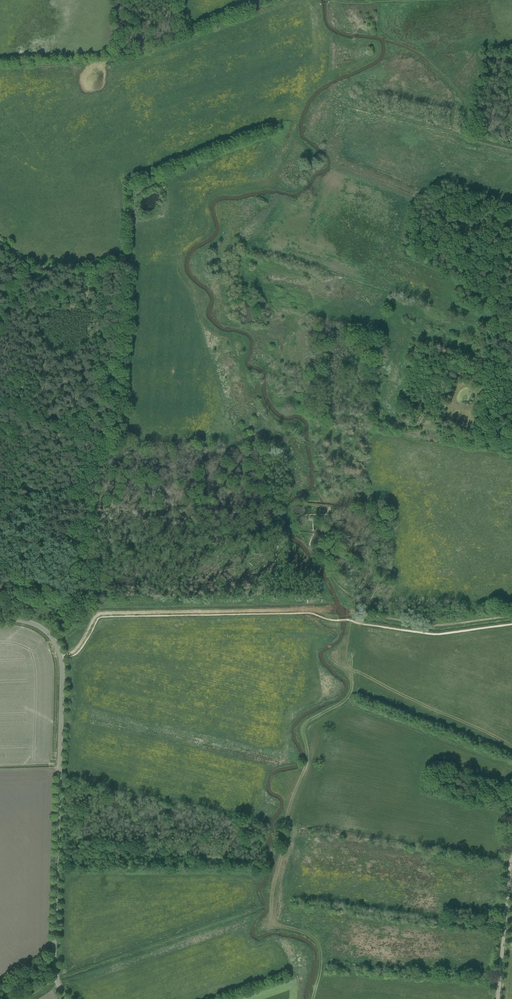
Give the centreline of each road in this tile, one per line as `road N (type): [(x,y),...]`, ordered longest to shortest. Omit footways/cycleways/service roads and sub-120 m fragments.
road 1 (track): [(511,614),(441,625),(349,611),(102,609),(55,645)]
road 2 (unclassified): [(68,998),(53,951),(58,654),(40,626),(0,621)]
road 3 (track): [(0,519),(35,480),(102,353),(99,265)]
road 4 (unclassified): [(499,998),(511,873)]

